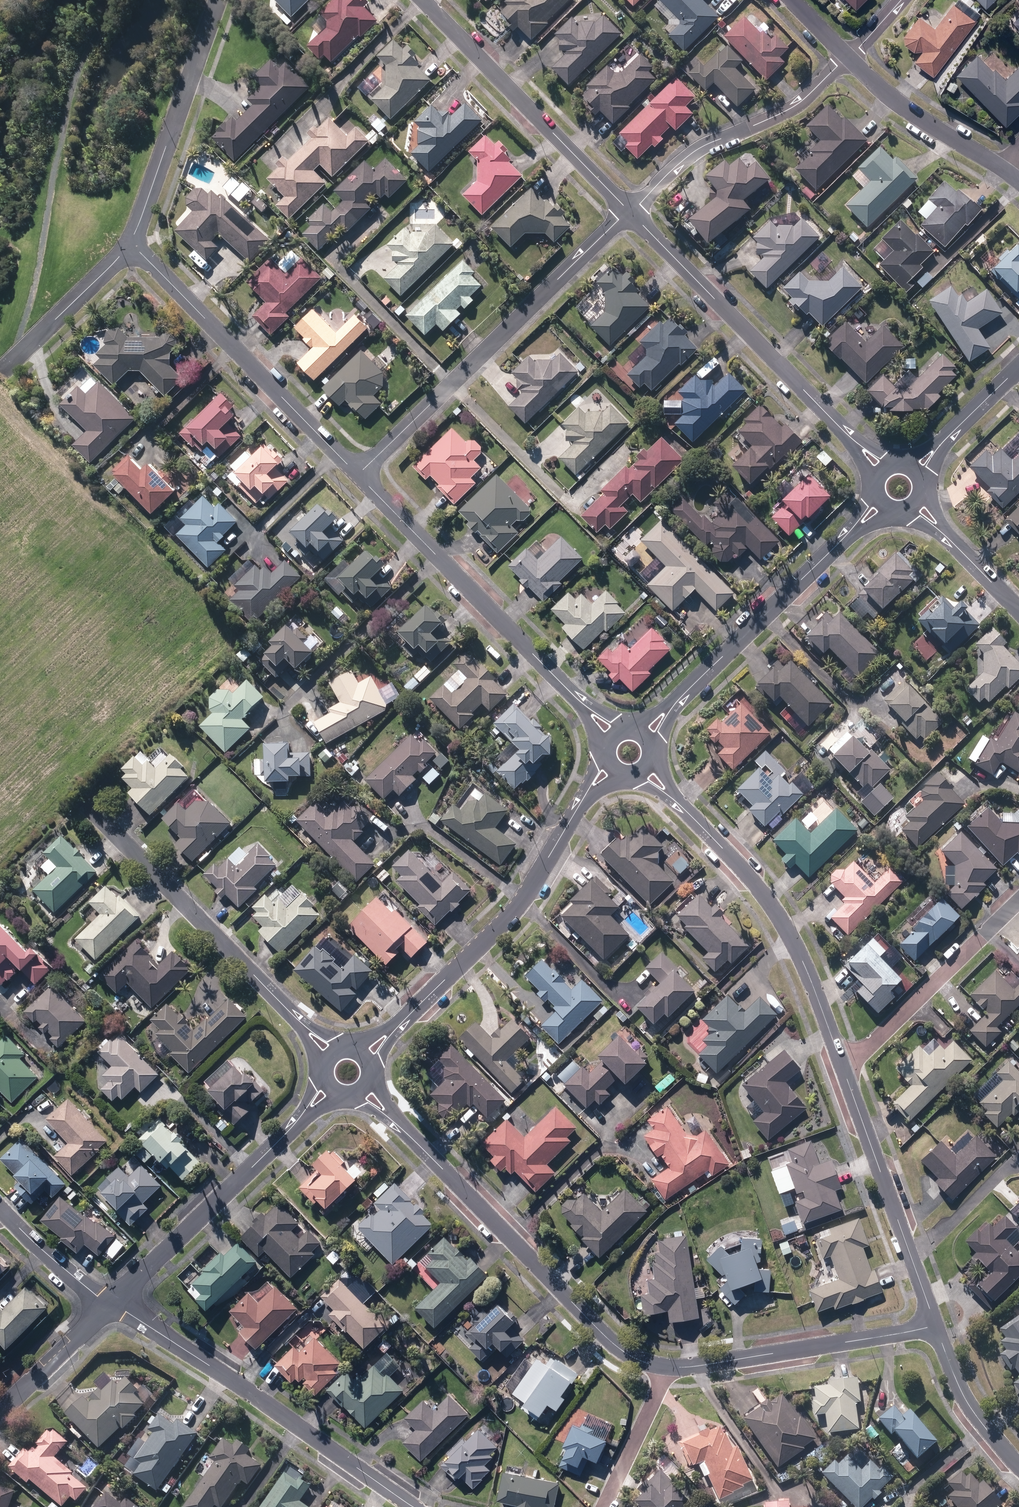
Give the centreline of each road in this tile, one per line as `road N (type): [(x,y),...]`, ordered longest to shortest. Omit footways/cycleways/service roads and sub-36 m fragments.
road 1 (residential): [(666,1369),(617,1347),(365,1088)]
road 2 (residential): [(610,764),(513,909),(366,1057)]
road 3 (residential): [(358,476),(629,213)]
road 4 (residential): [(358,476),(613,737)]
road 5 (residential): [(646,769),(750,877),(793,942),(845,1067)]
road 6 (residential): [(112,1303),(413,1506)]
road 7 (residential): [(884,470),(629,213)]
road 8 (residential): [(333,1055),(88,803)]
road 9 (residential): [(882,503),(644,736)]
road 10 (residential): [(129,244),(358,476)]
road 11 (track): [(0,395),(218,617)]
road 12 (residential): [(329,1086),(112,1303)]
road 13 (residential): [(629,213),(422,0)]
road 14 (residential): [(845,1067),(935,1326)]
road 15 (residential): [(629,213),(683,159),(802,102),(848,57)]
road 16 (residential): [(935,1326),(666,1369)]
road 17 (residential): [(218,0),(129,244)]
road 18 (residential): [(1018,901),(845,1067)]
road 19 (residential): [(848,57),(919,119),(1000,164)]
road 20 (residential): [(129,244),(0,372)]
road 21 (residential): [(935,1326),(970,1407),(1018,1466)]
road 22 (residential): [(112,1303),(0,1410)]
road 23 (residential): [(604,1506),(666,1369)]
road 24 (residential): [(1018,368),(914,471)]
road 25 (residential): [(1018,606),(916,503)]
road 26 (residential): [(112,1303),(0,1212)]

